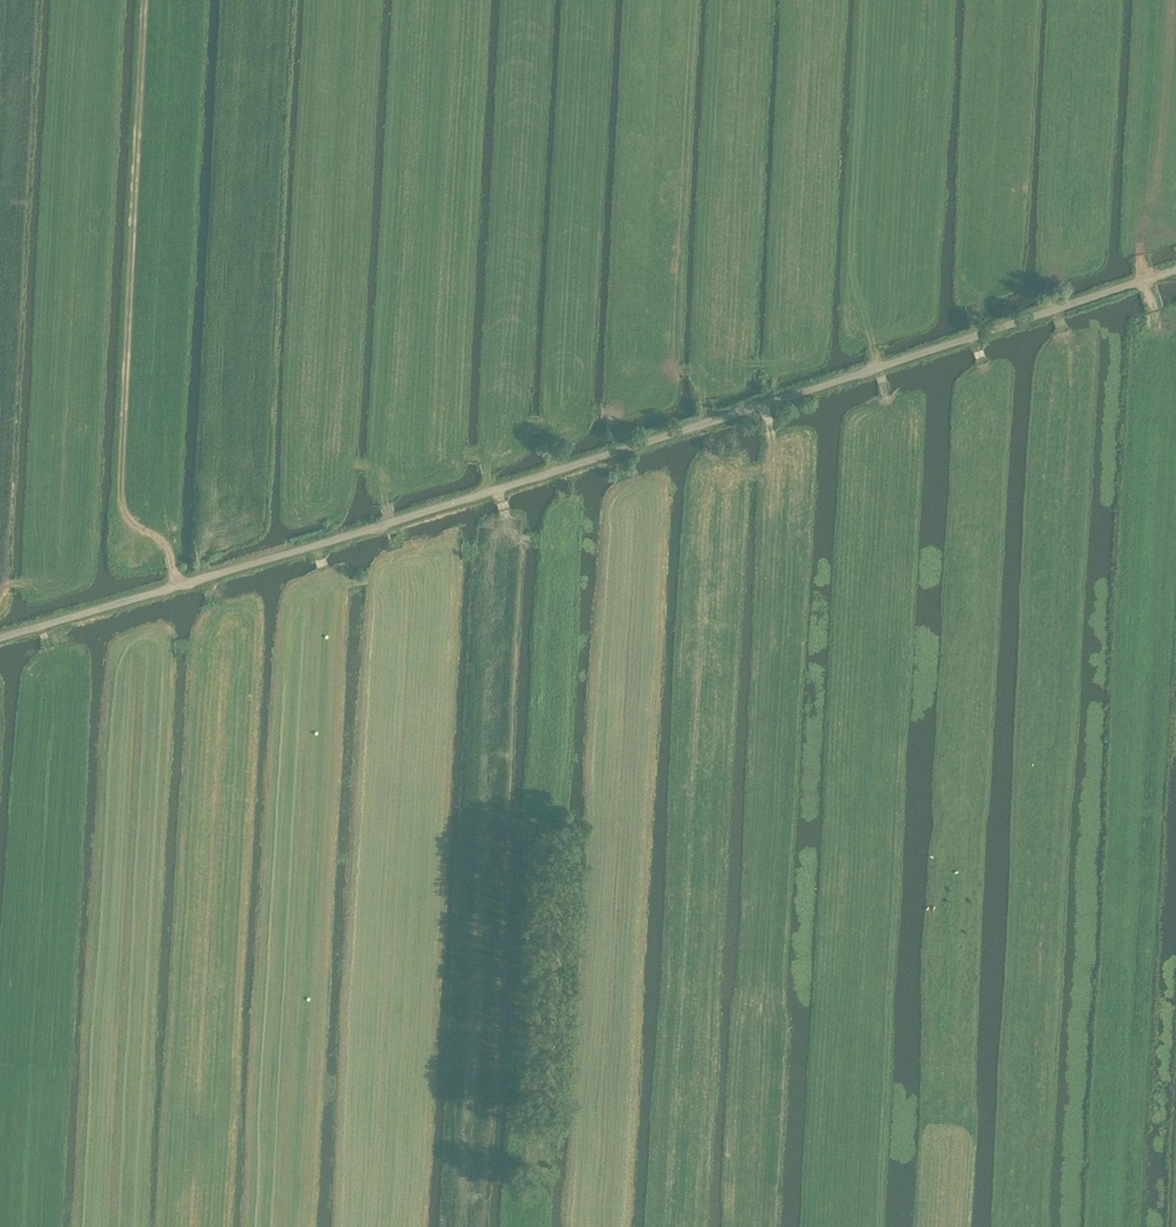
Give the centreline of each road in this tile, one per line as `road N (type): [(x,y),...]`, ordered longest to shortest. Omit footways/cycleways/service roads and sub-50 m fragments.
road 1 (unclassified): [(0,637),(390,523),(1175,270)]
road 2 (track): [(168,584),(163,550),(124,514),(118,486),(143,0)]
road 3 (track): [(887,396),(848,262),(862,0)]

